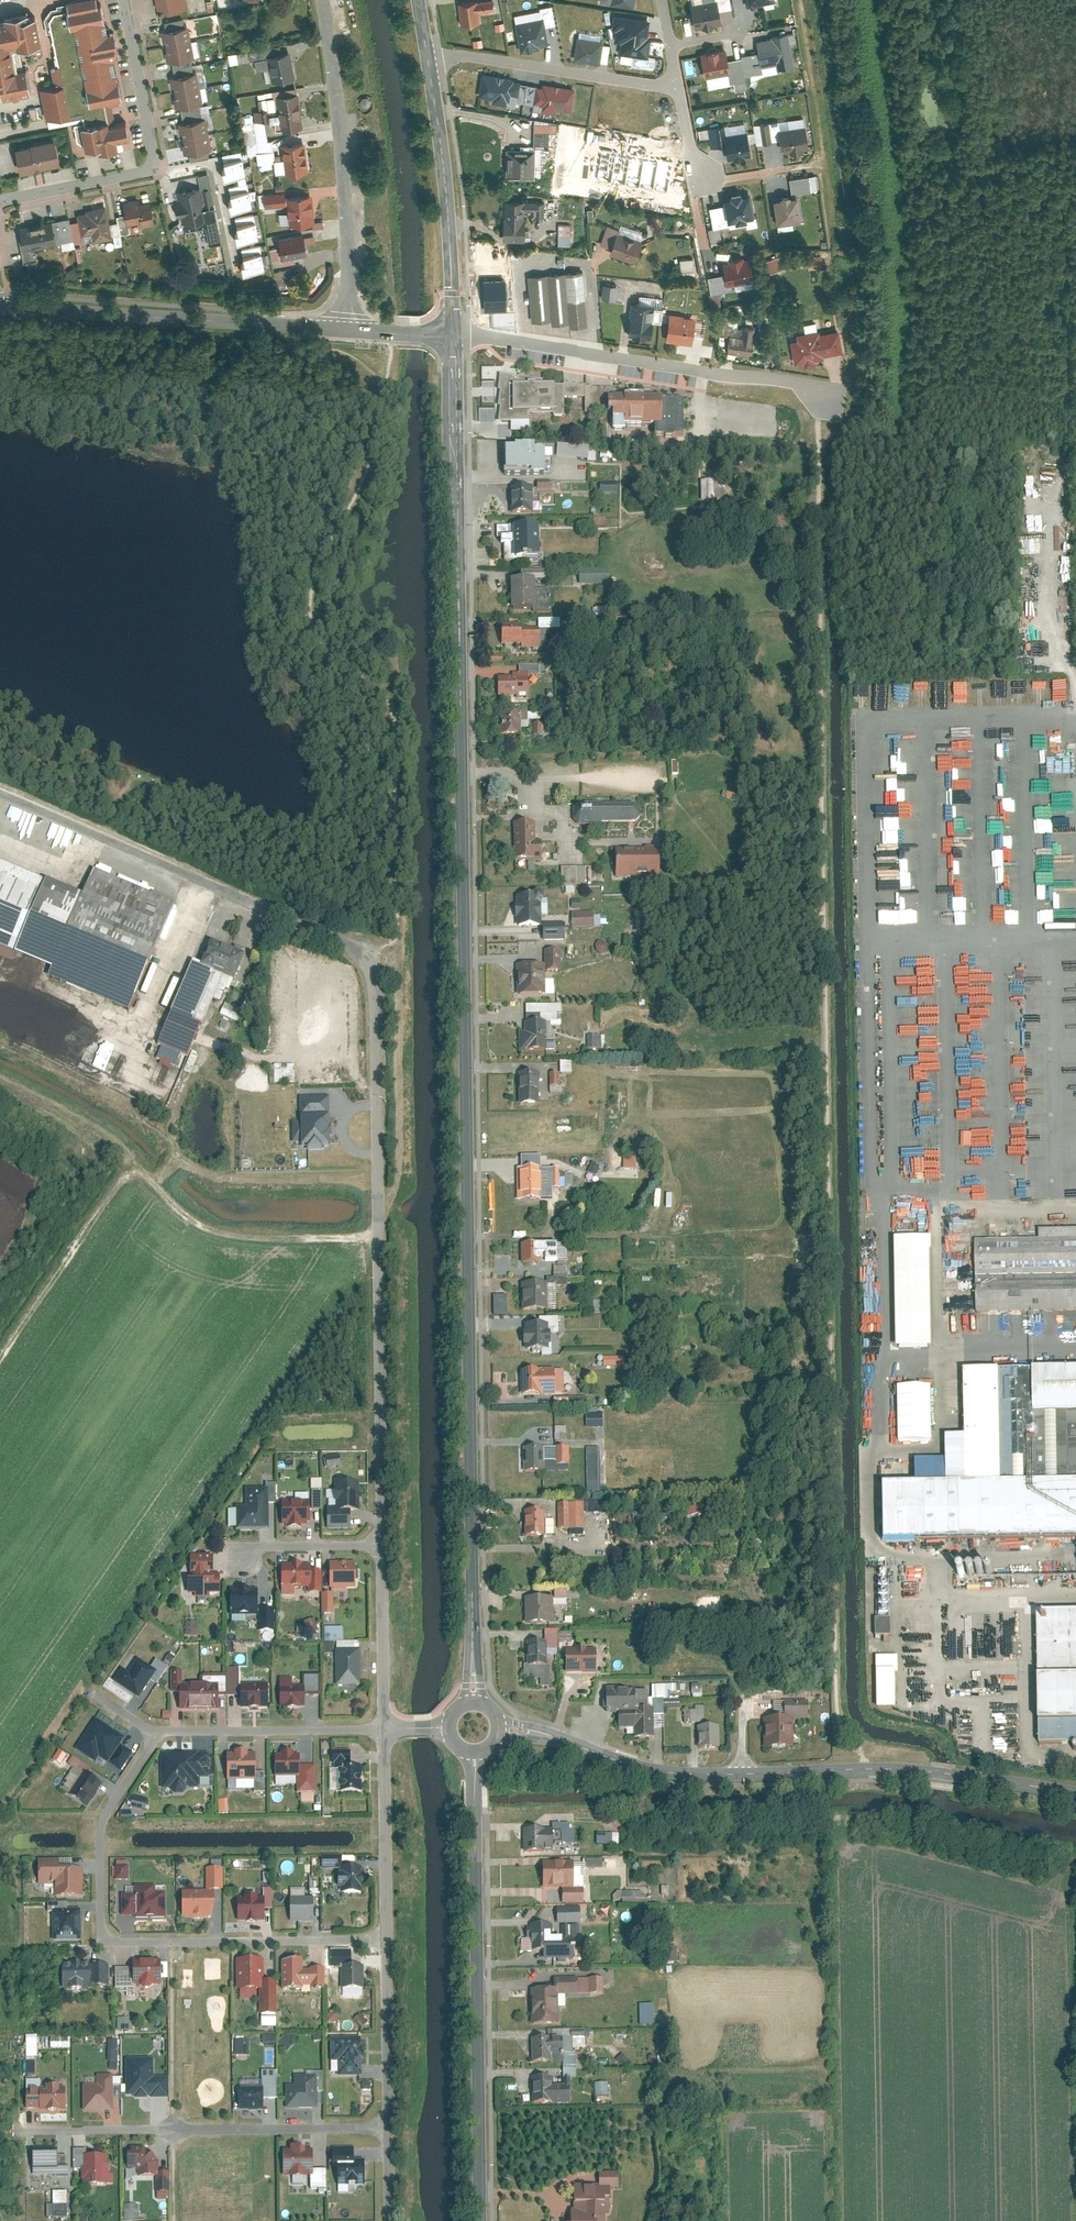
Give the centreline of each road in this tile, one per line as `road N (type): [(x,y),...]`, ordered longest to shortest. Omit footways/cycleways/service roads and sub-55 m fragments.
road 1 (tertiary): [(453,335),(473,1704)]
road 2 (residential): [(0,792),(341,935),(369,958),(378,1000),(381,1545)]
road 3 (residential): [(498,1730),(560,1737),(664,1772),(870,1767),(1075,1793)]
road 4 (residential): [(157,1732),(100,1835),(106,1942),(386,1943)]
road 5 (tertiary): [(473,1752),(480,2220)]
road 6 (residential): [(453,335),(812,386),(819,399)]
road 7 (residential): [(28,2129),(388,2128)]
road 8 (residential): [(0,304),(346,329)]
road 9 (residential): [(346,329),(344,163),(323,0)]
road 10 (residential): [(124,0),(155,159),(150,169),(0,203)]
road 11 (tertiary): [(427,59),(448,206),(453,335)]
road 12 (residential): [(427,59),(460,53),(677,90)]
road 13 (track): [(836,224),(799,0)]
road 14 (residential): [(157,1732),(383,1728)]
road 15 (residential): [(383,1728),(386,1943)]
road 16 (residential): [(677,90),(691,153),(704,177),(825,162)]
road 17 (residential): [(386,1943),(388,2128)]
road 18 (residential): [(381,1545),(383,1728)]
road 19 (residential): [(381,1545),(238,1550)]

